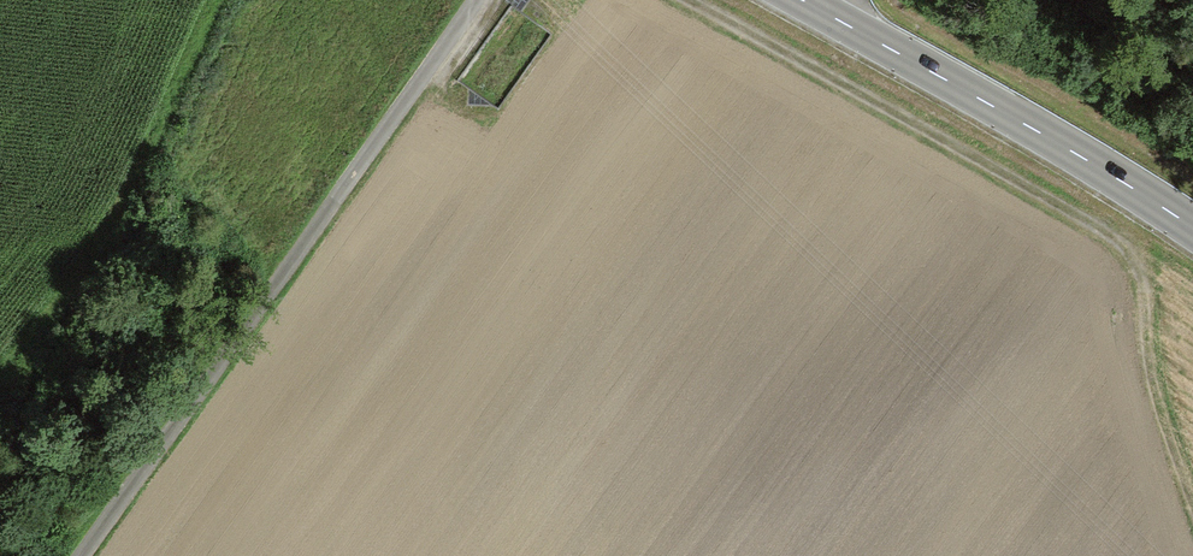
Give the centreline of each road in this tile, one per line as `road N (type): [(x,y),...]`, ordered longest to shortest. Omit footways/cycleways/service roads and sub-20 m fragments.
road 1 (track): [(691,0),(1114,236),(1135,258),(1158,405),(1192,503)]
road 2 (track): [(476,0),(74,555)]
road 3 (tertiary): [(1192,229),(803,0)]
road 4 (track): [(207,0),(79,254),(0,358)]

